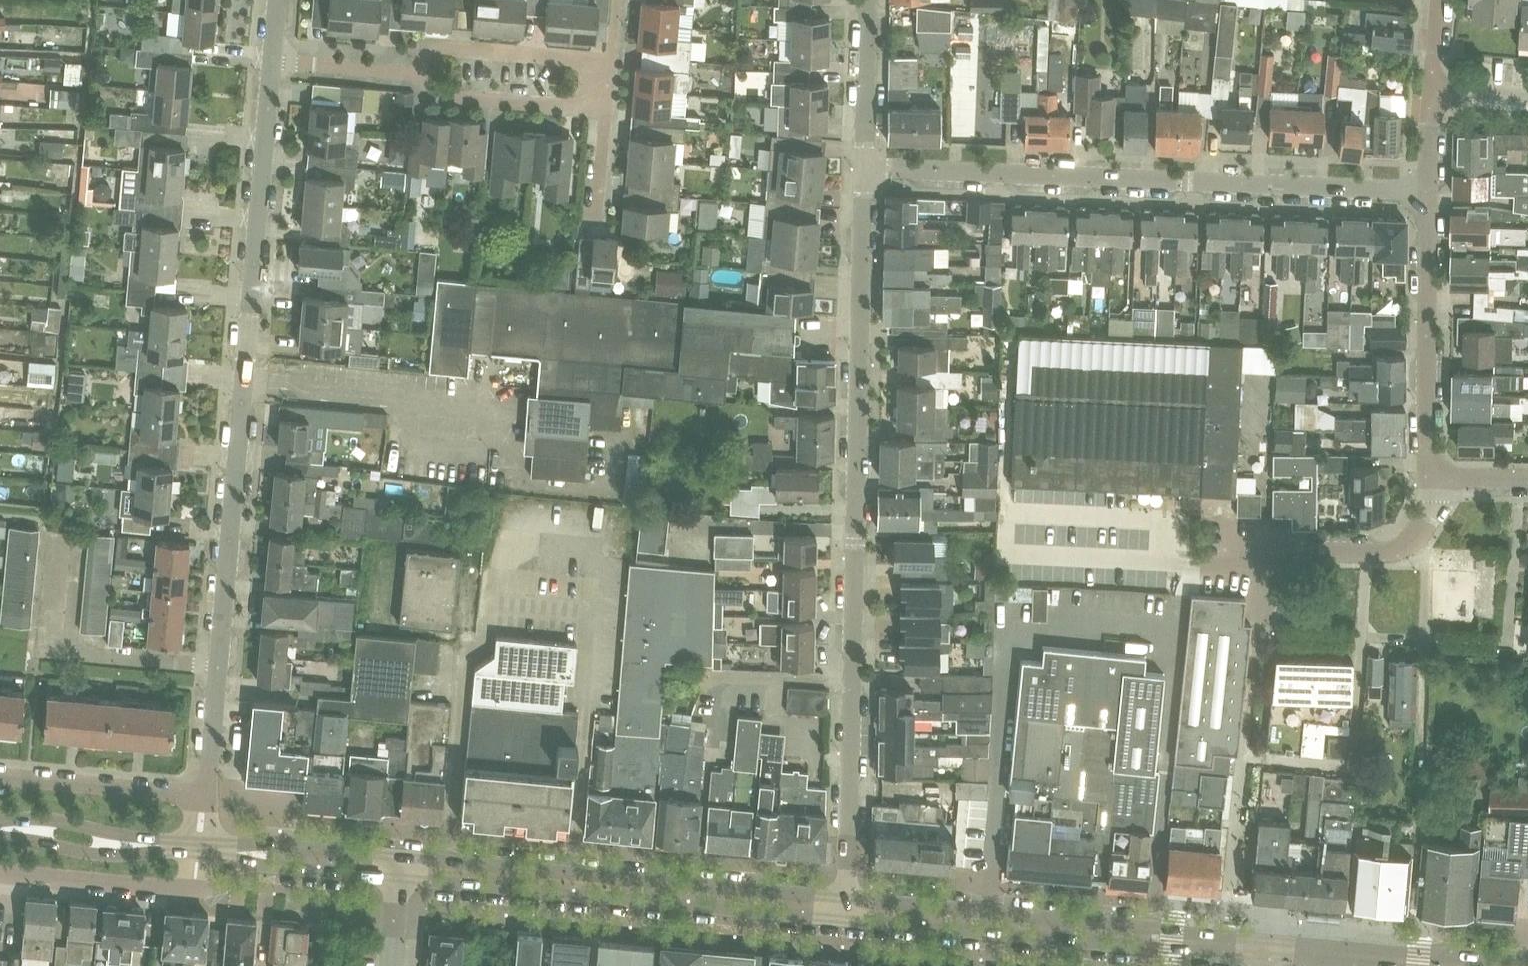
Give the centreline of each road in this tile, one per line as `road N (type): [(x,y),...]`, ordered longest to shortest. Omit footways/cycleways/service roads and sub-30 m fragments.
road 1 (residential): [(203,797),(272,60)]
road 2 (residential): [(838,909),(863,174)]
road 3 (residential): [(1430,198),(863,174)]
road 4 (secondary): [(838,909),(396,867)]
road 5 (secondary): [(1265,949),(838,909)]
road 6 (residential): [(1438,476),(1430,198)]
road 7 (unclassified): [(0,873),(195,891),(199,849)]
road 8 (residential): [(1269,548),(1376,552),(1411,540),(1433,503),(1438,476)]
road 9 (residential): [(418,73),(434,51),(612,66)]
road 10 (residential): [(203,797),(0,779)]
road 11 (residential): [(608,108),(432,94),(418,73)]
road 12 (secondary): [(396,867),(199,849)]
road 13 (secondary): [(1451,965),(1265,949)]
road 14 (residential): [(863,174),(867,0)]
road 15 (secondary): [(0,833),(87,854),(164,846)]
road 16 (secondary): [(164,846),(60,822),(0,823)]
road 17 (residential): [(272,60),(418,73)]

